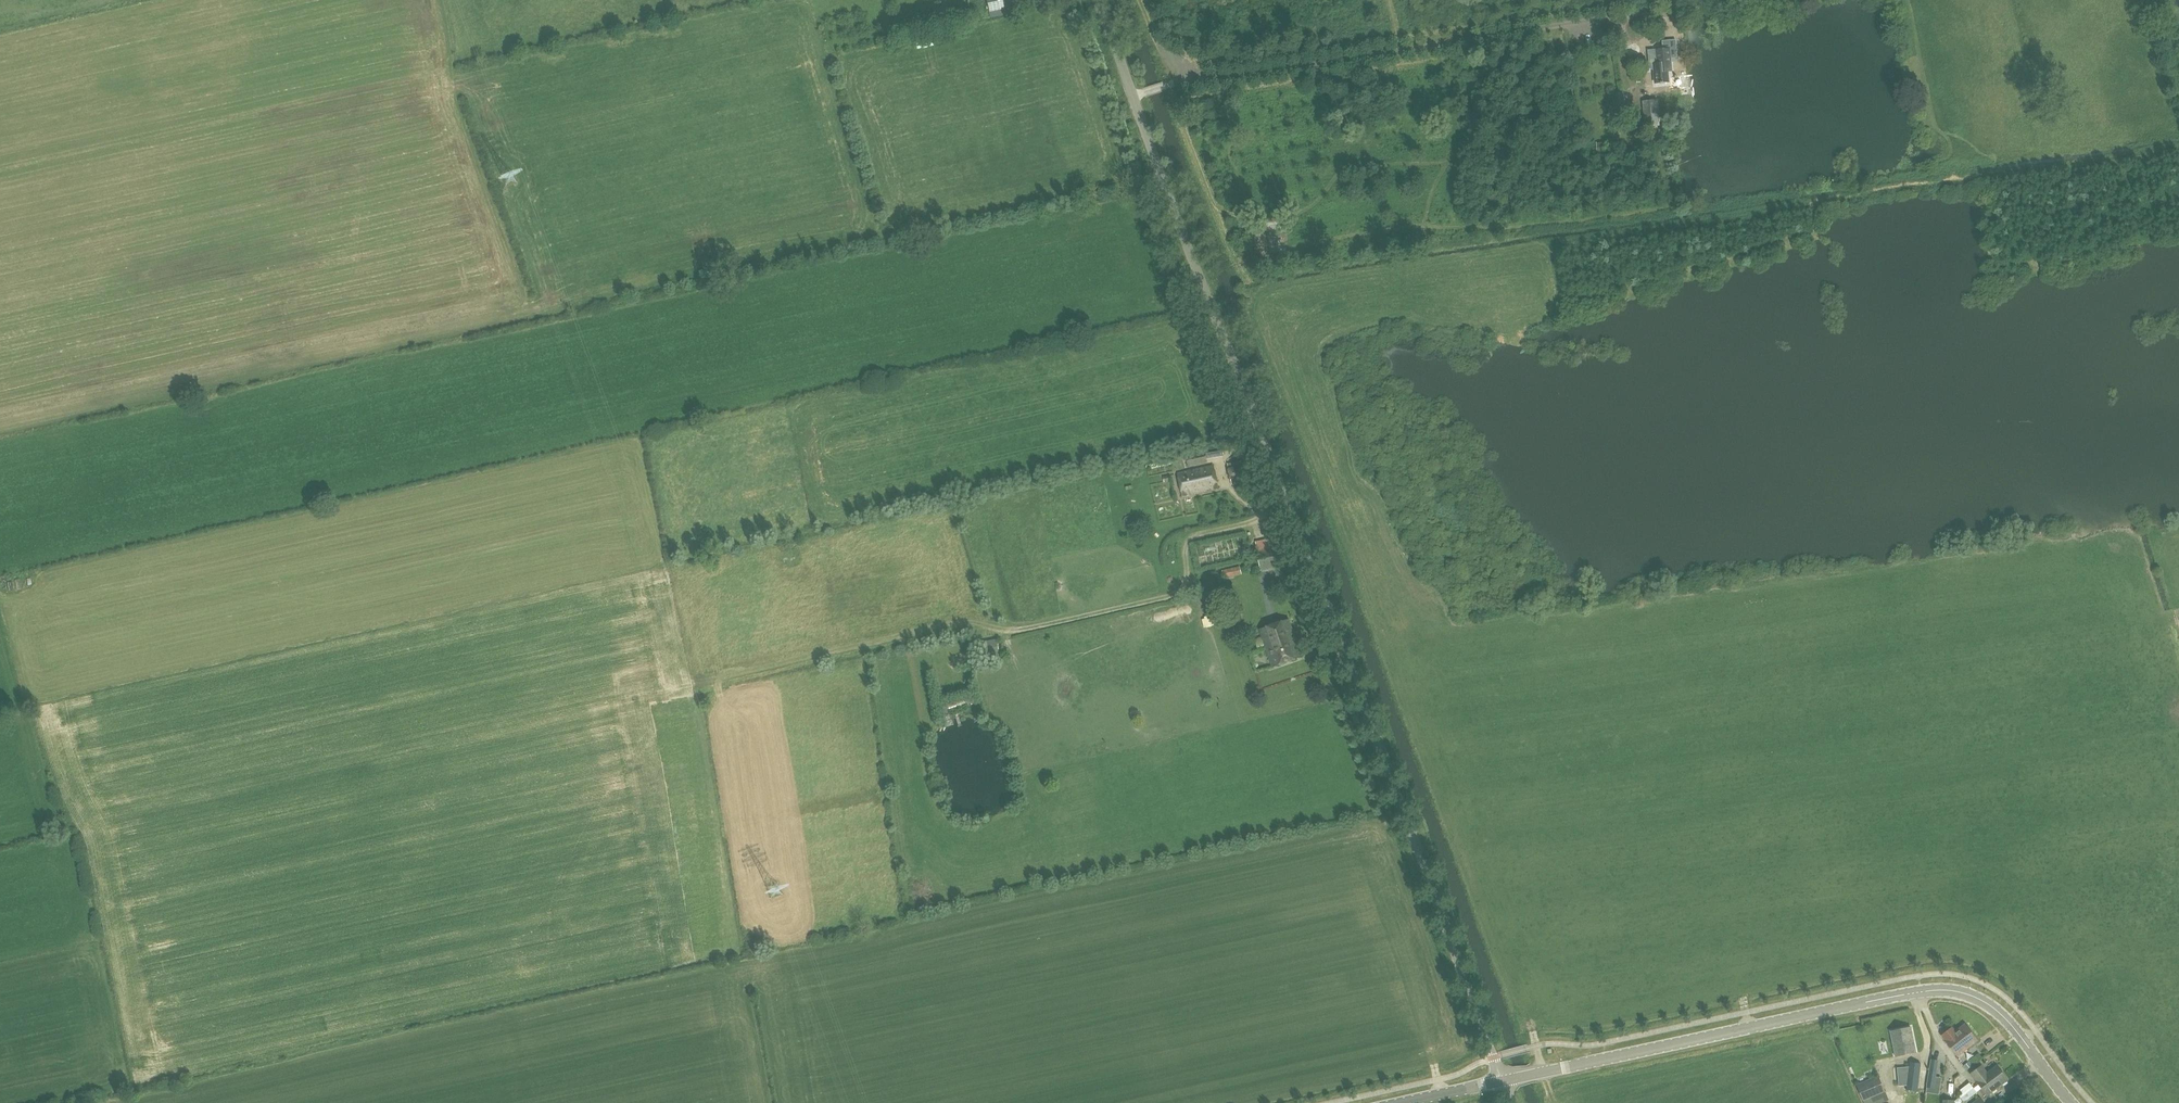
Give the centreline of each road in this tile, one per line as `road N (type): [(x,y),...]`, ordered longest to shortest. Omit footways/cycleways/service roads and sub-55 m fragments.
road 1 (unclassified): [(1502,1081),(1095,0)]
road 2 (secondary): [(2071,1102),(2000,1013),(1946,989),(1502,1081)]

